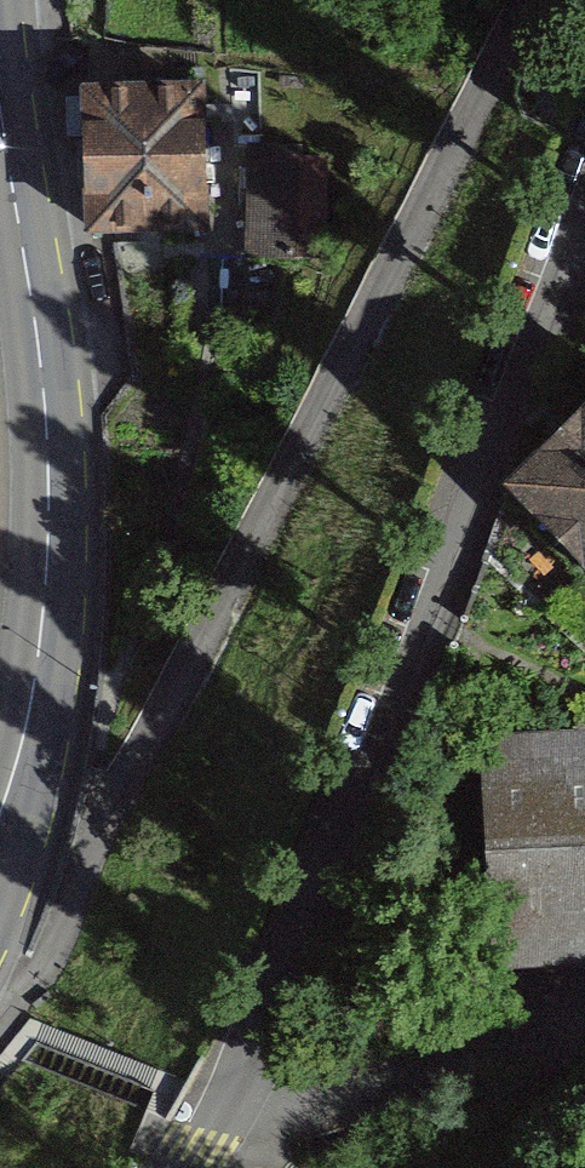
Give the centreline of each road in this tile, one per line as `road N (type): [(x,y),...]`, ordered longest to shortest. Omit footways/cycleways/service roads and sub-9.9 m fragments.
road 1 (residential): [(584,209),(303,922),(189,1167)]
road 2 (tertiary): [(0,823),(36,693),(49,455),(0,113)]

